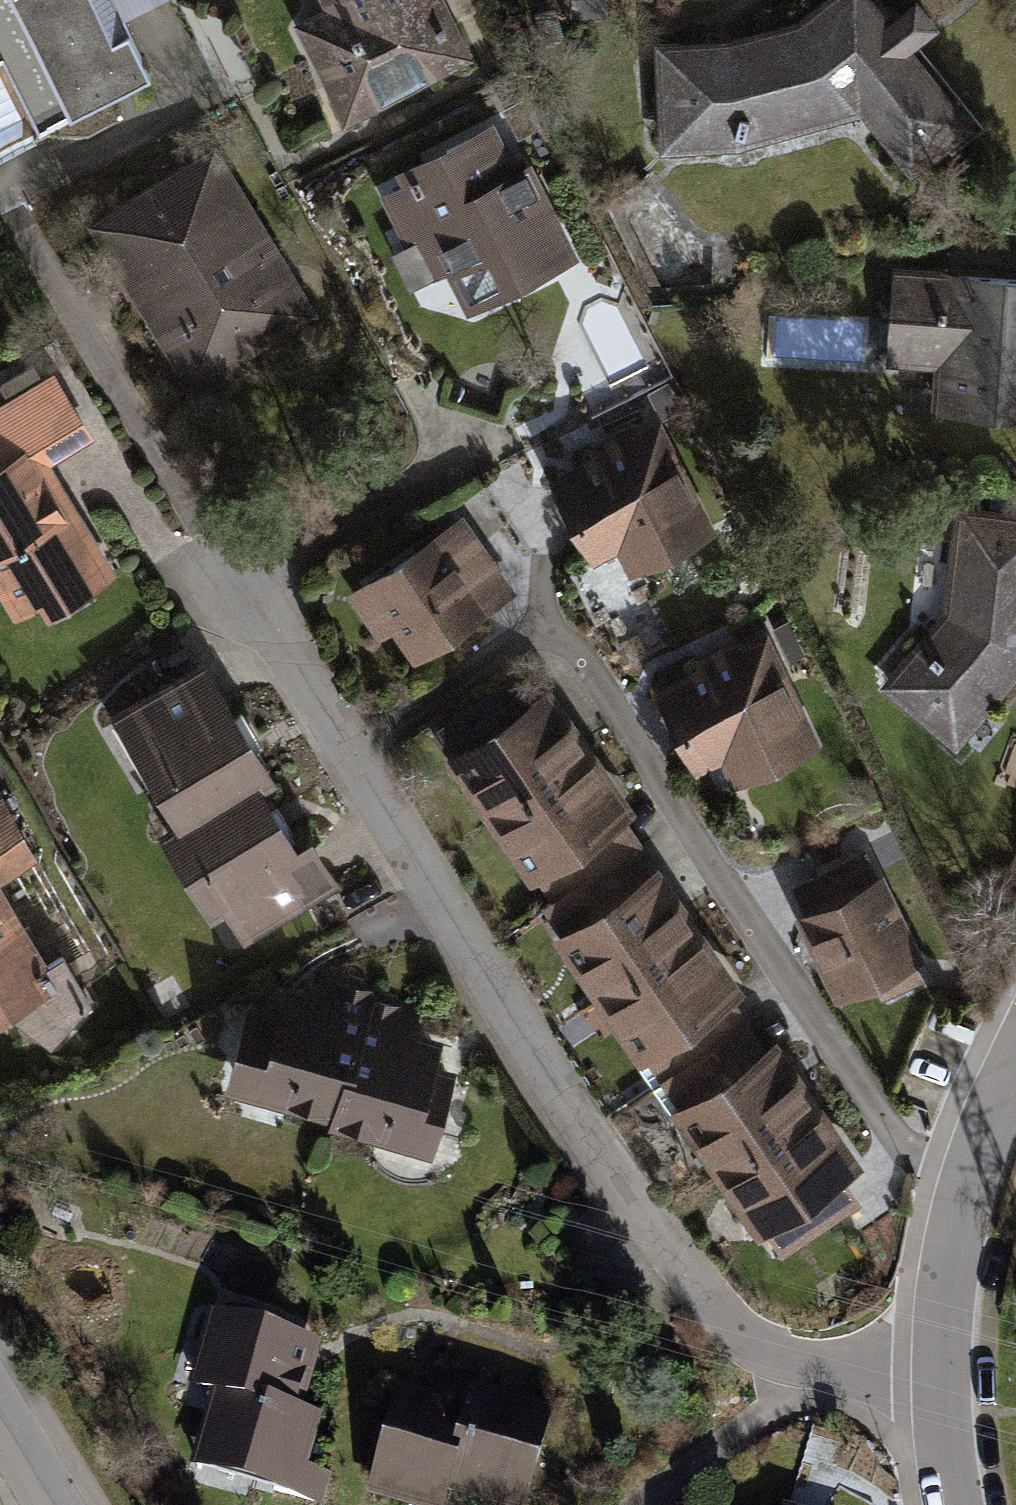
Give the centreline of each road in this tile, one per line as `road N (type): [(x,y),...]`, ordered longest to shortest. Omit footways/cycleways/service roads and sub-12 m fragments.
road 1 (residential): [(948,1377),(790,1356),(707,1297),(657,1241),(493,997),(237,579)]
road 2 (residential): [(1015,1067),(972,1170),(951,1286),(948,1377)]
road 3 (residential): [(948,1377),(962,1504)]

